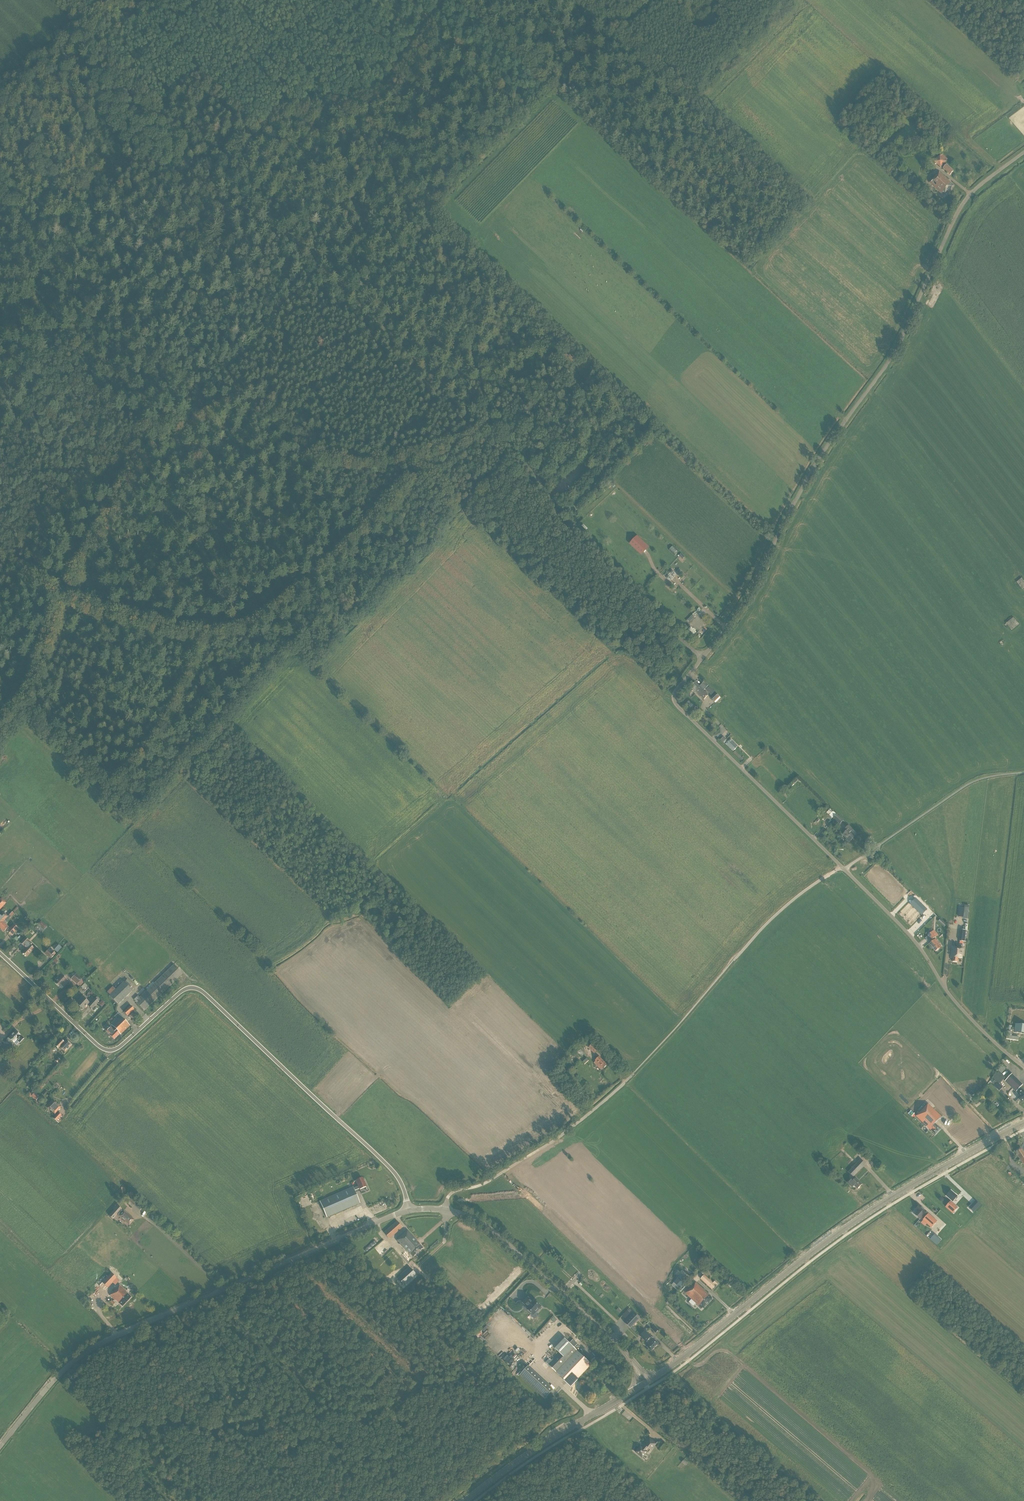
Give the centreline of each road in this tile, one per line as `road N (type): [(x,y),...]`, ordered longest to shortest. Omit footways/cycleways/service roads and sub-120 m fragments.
road 1 (track): [(0,446),(31,388),(76,371),(124,324),(223,311),(254,291),(275,244),(297,227),(440,195),(606,28),(637,18),(658,0)]
road 2 (unclassified): [(1023,152),(958,211),(892,356),(825,450),(747,598),(703,658)]
road 3 (unclassified): [(408,1210),(386,1164),(202,991),(183,991),(119,1048),(106,1050),(0,953)]
road 4 (unclassified): [(0,1447),(62,1372),(101,1344),(408,1210)]
road 5 (track): [(485,432),(415,458),(410,479),(359,538),(249,631),(203,638),(108,616)]
road 6 (tertiary): [(649,1381),(869,1212),(1023,1123)]
road 7 (track): [(381,325),(99,56),(121,0)]
road 8 (track): [(60,596),(155,439),(381,325)]
road 9 (track): [(203,638),(218,586),(200,531),(214,504),(290,461),(372,458),(413,423),(436,373)]
road 10 (track): [(155,1427),(391,1409),(430,1387),(474,1378),(504,1383),(537,1346)]
road 11 (track): [(381,325),(420,364),(460,387),(507,381),(557,354),(607,389),(622,414),(617,444),(572,509)]
road 12 (track): [(203,638),(166,732),(137,759),(99,745),(45,689),(15,674),(0,677)]
road 13 (unclassified): [(843,868),(676,703),(703,658)]
road 14 (unclassified): [(1023,1067),(969,1017),(912,938),(843,868)]
road 15 (unclassified): [(542,485),(568,533),(703,658)]
road 16 (unclassified): [(629,1357),(491,1230),(445,1210)]
road 17 (unclassified): [(445,1210),(452,1193),(486,1183),(555,1140),(633,1075)]
road 18 (tertiary): [(464,1500),(642,1385)]
road 19 (track): [(513,93),(527,89),(529,68),(473,26),(455,1),(439,12)]
road 20 (unclassified): [(843,868),(795,898),(735,960)]
road 21 (track): [(335,1500),(350,1470),(404,1447),(391,1409)]
road 22 (track): [(43,513),(114,457),(152,442)]

